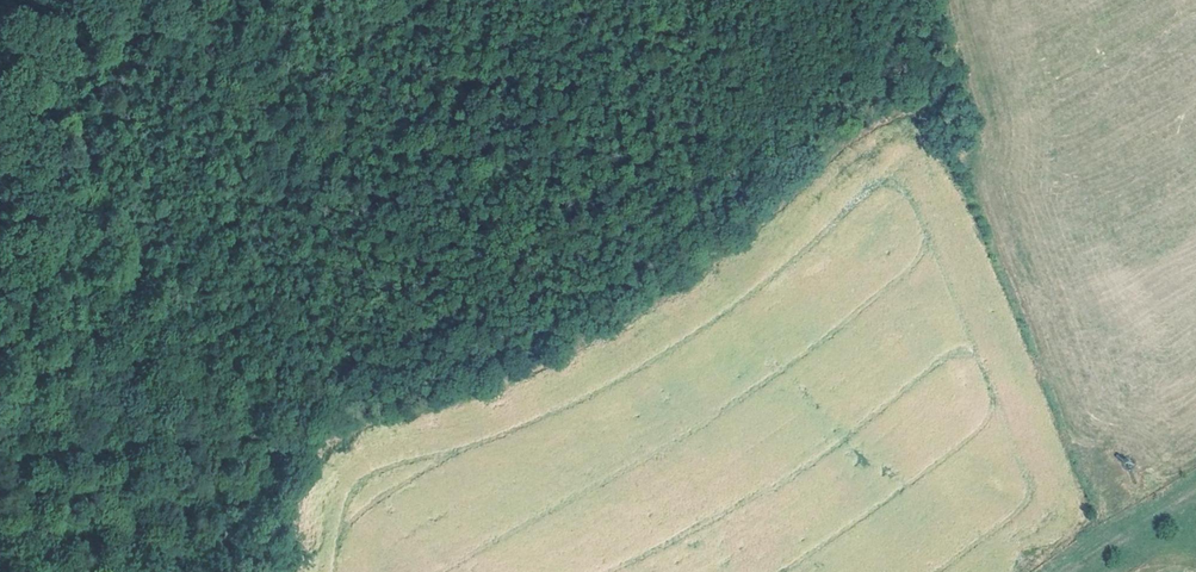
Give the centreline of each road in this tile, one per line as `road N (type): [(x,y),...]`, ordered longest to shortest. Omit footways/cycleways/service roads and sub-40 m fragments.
road 1 (track): [(1078,571),(1195,495)]

